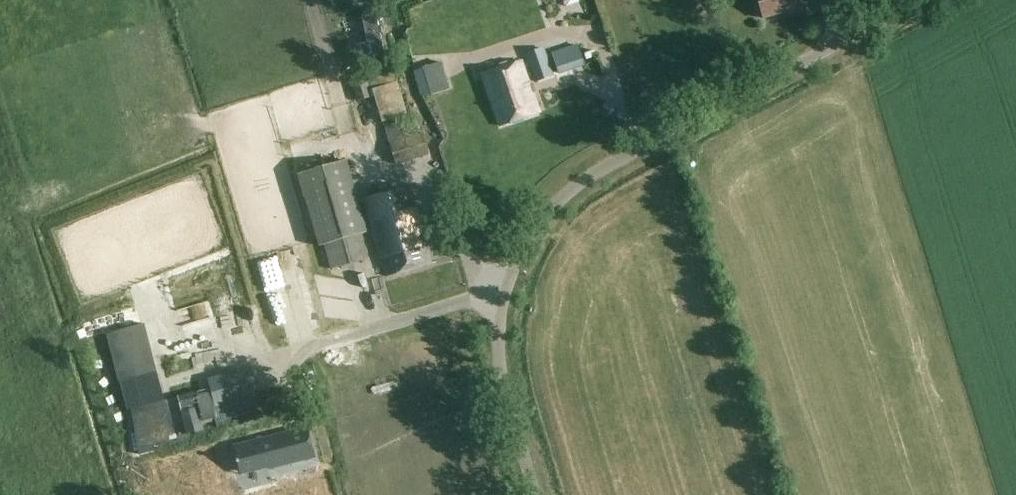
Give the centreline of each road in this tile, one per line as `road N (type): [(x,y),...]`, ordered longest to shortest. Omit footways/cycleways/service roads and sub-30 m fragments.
road 1 (unclassified): [(536,494),(497,355),(498,307),(536,224),(606,165),(914,0)]

